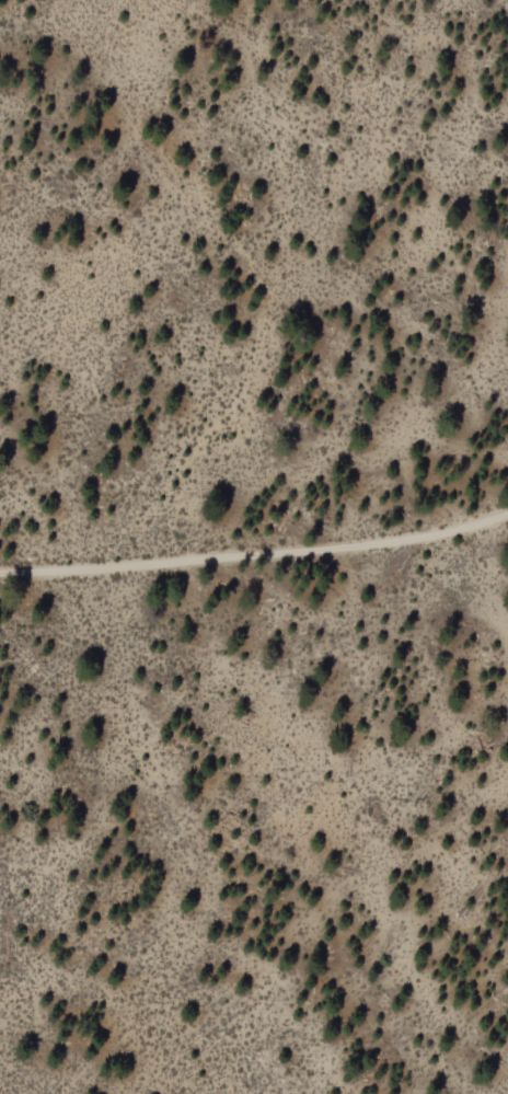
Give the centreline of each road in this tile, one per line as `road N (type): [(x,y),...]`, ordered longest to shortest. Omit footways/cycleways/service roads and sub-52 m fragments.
road 1 (residential): [(507,521),(320,556),(0,578)]

